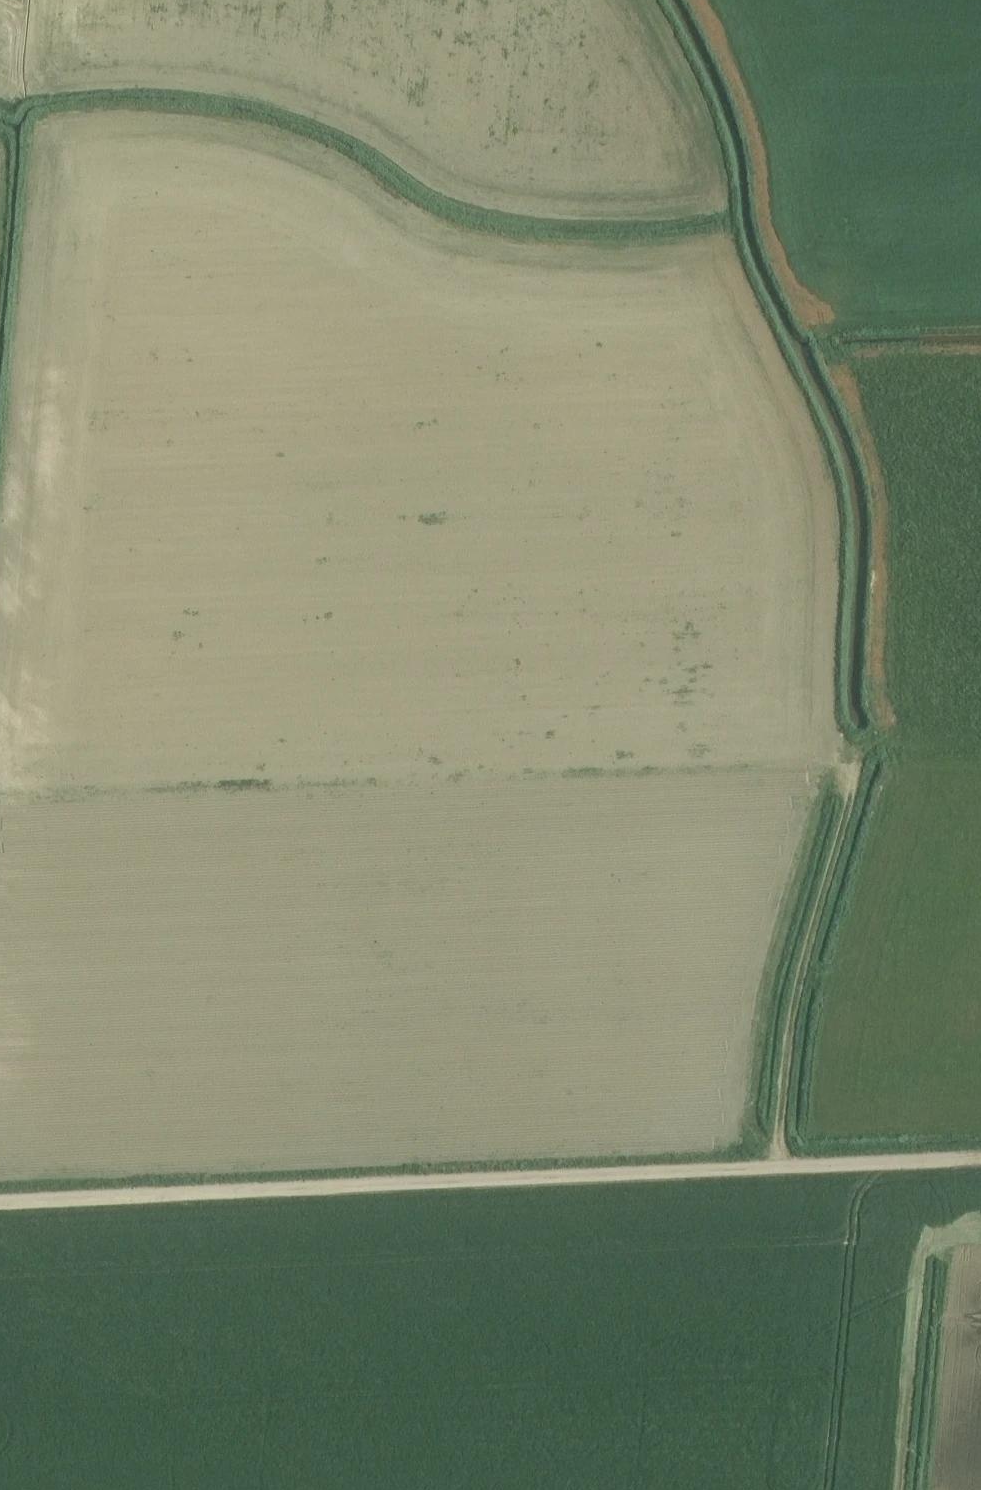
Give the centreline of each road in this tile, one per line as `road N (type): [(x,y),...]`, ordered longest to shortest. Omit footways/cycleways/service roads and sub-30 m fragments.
road 1 (track): [(0,1206),(980,1164)]

